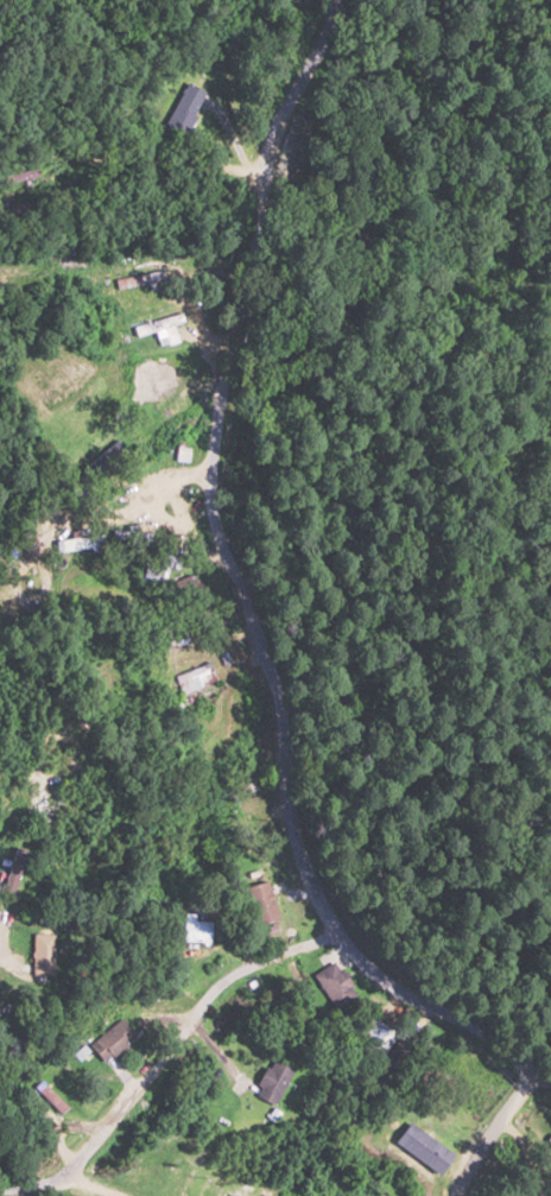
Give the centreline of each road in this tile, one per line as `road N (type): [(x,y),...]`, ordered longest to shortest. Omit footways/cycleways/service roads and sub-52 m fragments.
road 1 (residential): [(275,0),(246,195),(246,391),(253,628),(278,695),(290,821),(332,924),(374,972),(550,1067)]
road 2 (residential): [(538,1059),(486,1195)]

